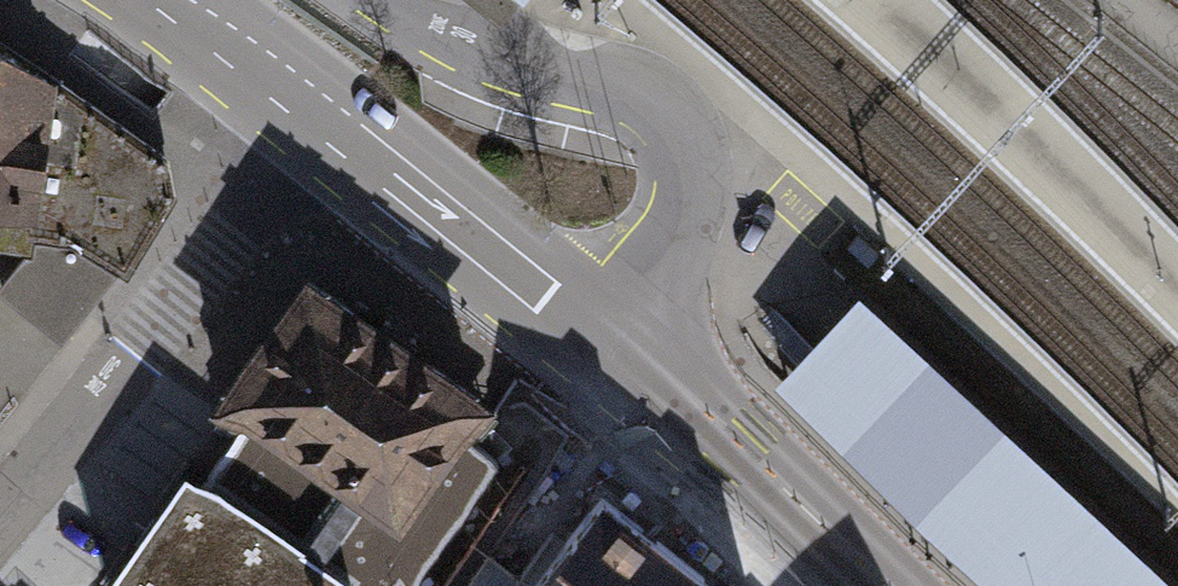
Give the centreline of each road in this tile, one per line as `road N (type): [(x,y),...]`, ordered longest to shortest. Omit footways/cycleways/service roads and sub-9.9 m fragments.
road 1 (primary): [(320,125),(598,349),(869,585)]
road 2 (residential): [(320,125),(0,504)]
road 3 (primary): [(147,0),(320,125)]

